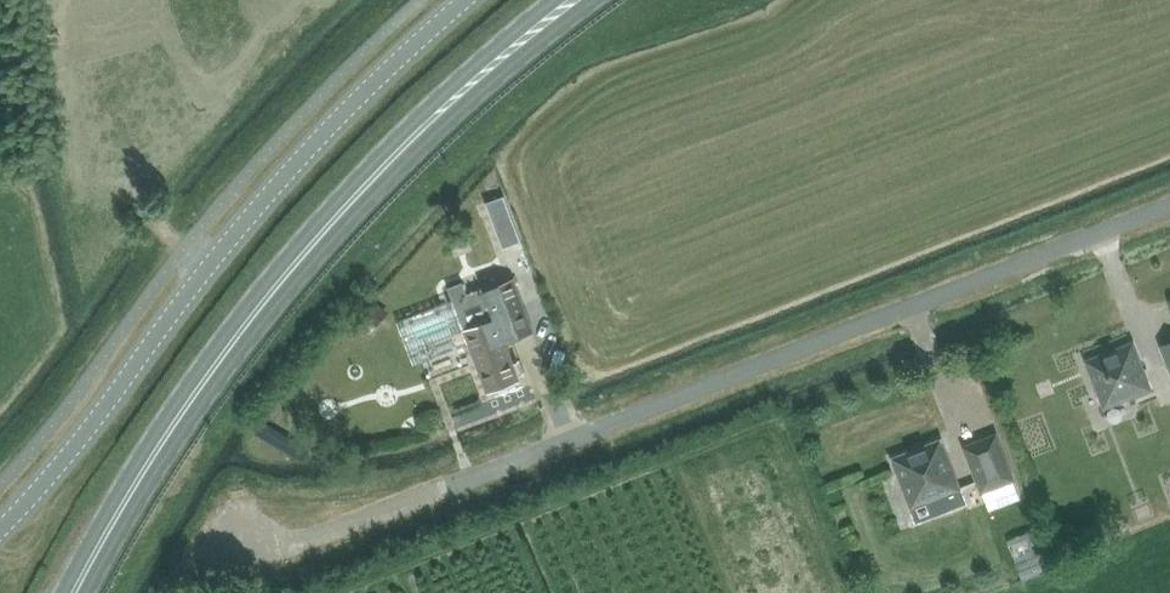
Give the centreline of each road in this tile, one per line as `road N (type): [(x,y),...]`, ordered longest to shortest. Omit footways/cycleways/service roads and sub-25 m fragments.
road 1 (unclassified): [(257,561),(1169,204)]
road 2 (unclassified): [(0,531),(97,422),(308,152),(469,0)]
road 3 (primary): [(424,127),(245,325),(158,449),(74,592)]
road 4 (primary): [(424,127),(451,115),(594,0)]
road 5 (primary): [(555,0),(440,99),(424,127)]

